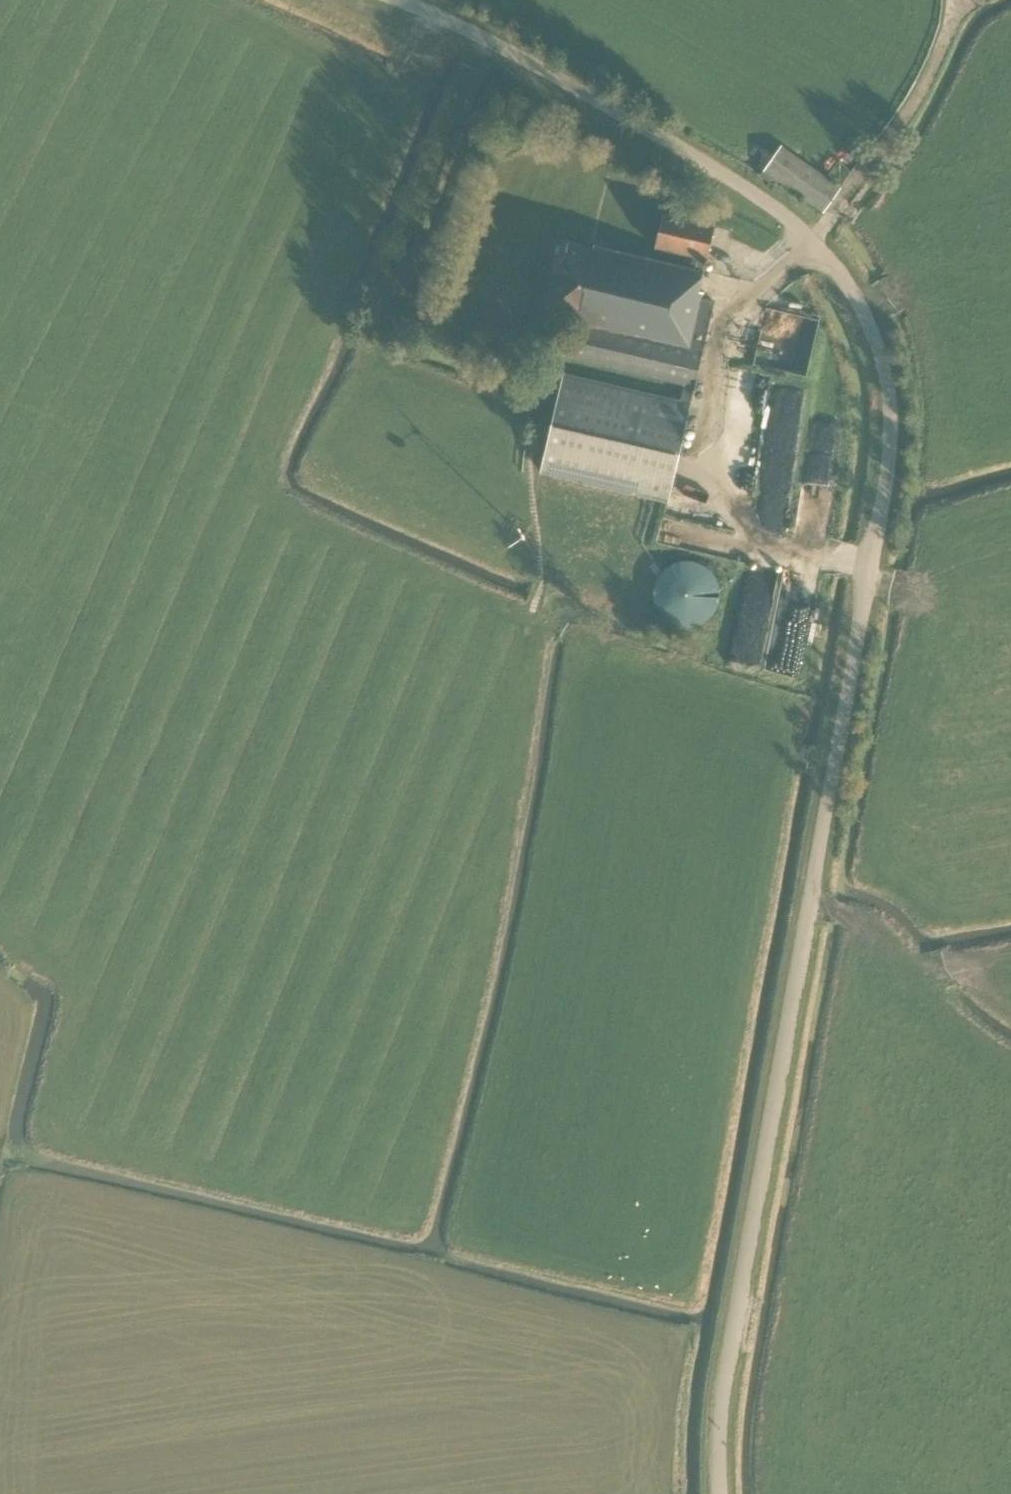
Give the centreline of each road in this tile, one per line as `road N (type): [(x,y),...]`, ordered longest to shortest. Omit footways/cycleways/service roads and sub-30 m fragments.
road 1 (unclassified): [(720,1493),(722,1409),(744,1255),(889,460),(888,379),(854,295),(778,211),(492,43),(392,0)]
road 2 (track): [(817,246),(931,81),(954,32),(959,0)]

